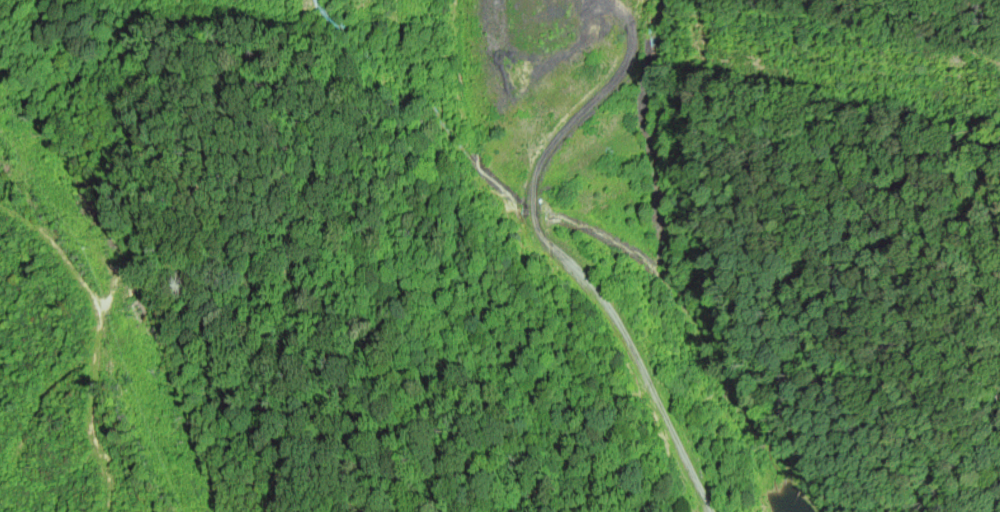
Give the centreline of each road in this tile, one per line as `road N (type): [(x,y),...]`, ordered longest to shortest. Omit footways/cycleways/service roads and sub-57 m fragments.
road 1 (residential): [(710,511),(620,336),(586,283),(539,239),(531,201),(549,151),(613,84),(644,0)]

